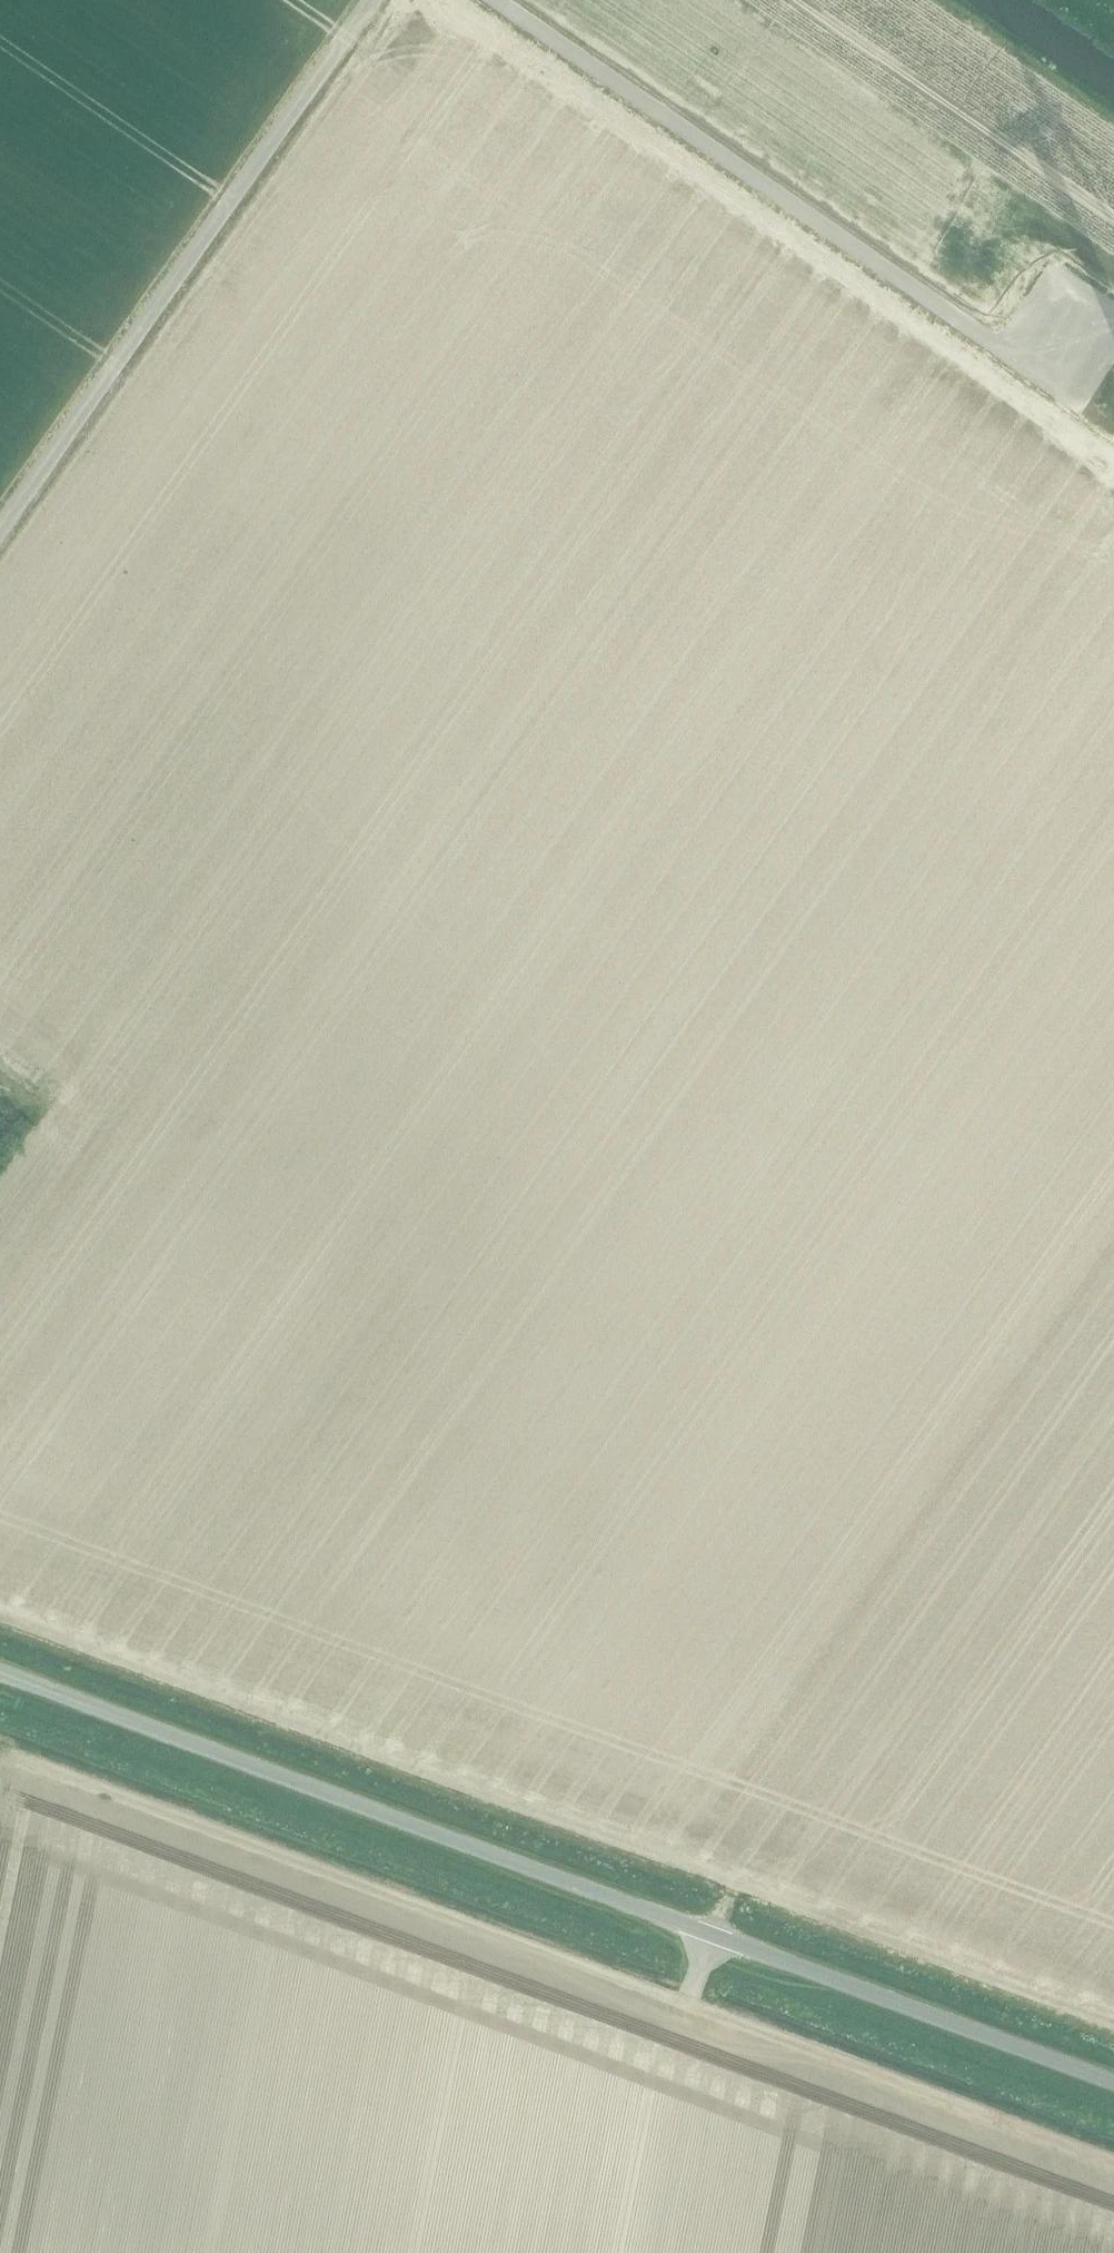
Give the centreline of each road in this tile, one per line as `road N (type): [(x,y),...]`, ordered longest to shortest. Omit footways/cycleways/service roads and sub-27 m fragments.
road 1 (unclassified): [(1113,2093),(0,1682)]

